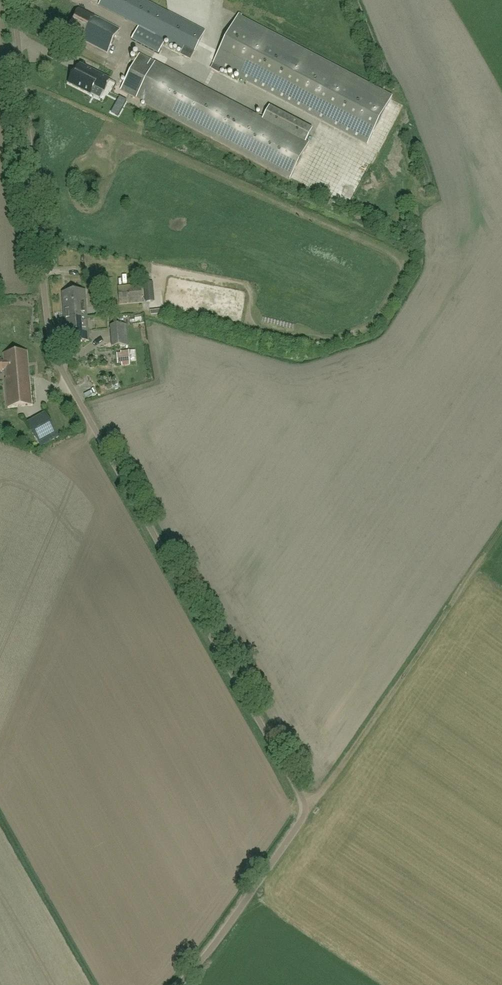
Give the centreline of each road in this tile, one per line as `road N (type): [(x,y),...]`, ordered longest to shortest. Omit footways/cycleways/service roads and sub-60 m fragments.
road 1 (unclassified): [(180,984),(297,828),(301,795),(51,343),(13,0)]
road 2 (track): [(501,530),(303,810)]

